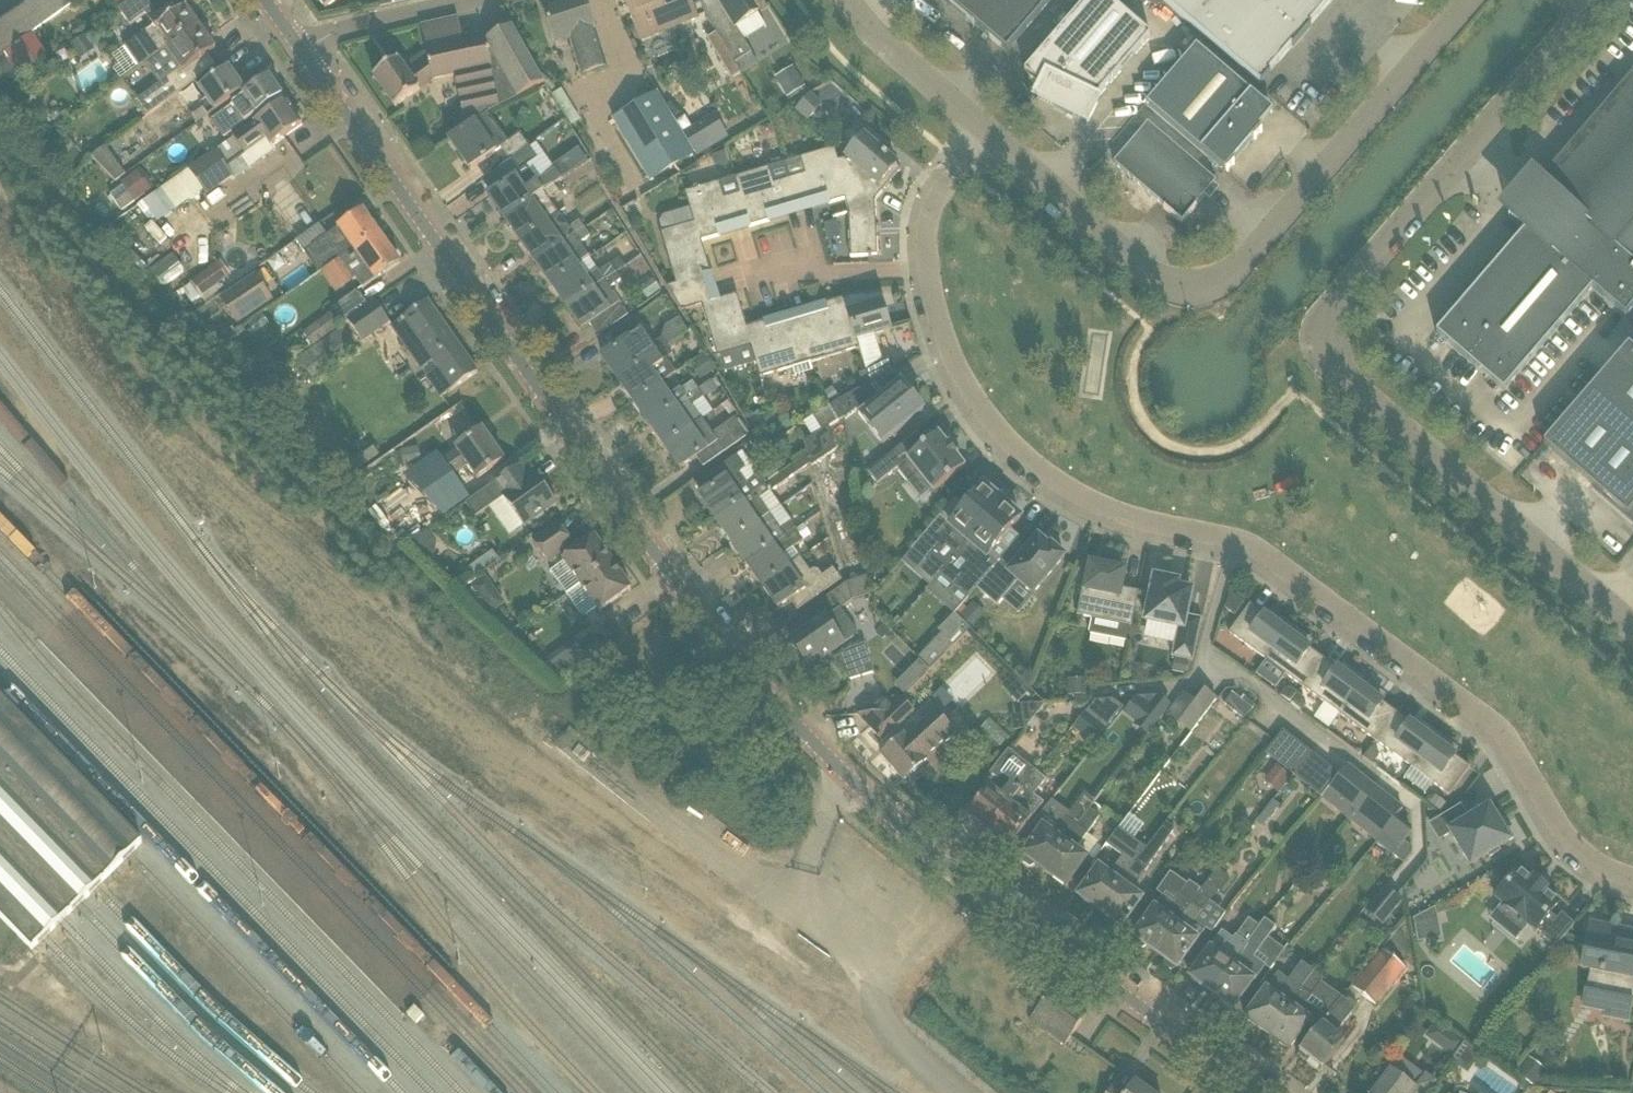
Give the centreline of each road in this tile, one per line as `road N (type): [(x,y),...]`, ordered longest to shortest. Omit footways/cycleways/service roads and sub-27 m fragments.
road 1 (unclassified): [(1258,1092),(954,873),(732,659),(304,56)]
road 2 (unclassified): [(1632,886),(1568,845),(1502,732),(1250,548),(1135,525),(1075,502),(983,423),(940,335),(923,233),(929,207),(988,139)]
road 3 (unclassified): [(1580,0),(1579,18),(1324,320),(1330,368),(1632,625)]
road 4 (unclassified): [(988,139),(1164,281),(1201,292),(1230,282),(1474,0)]
road 5 (unclassified): [(842,0),(860,28),(988,139)]
road 6 (residential): [(304,56),(331,35),(475,0)]

